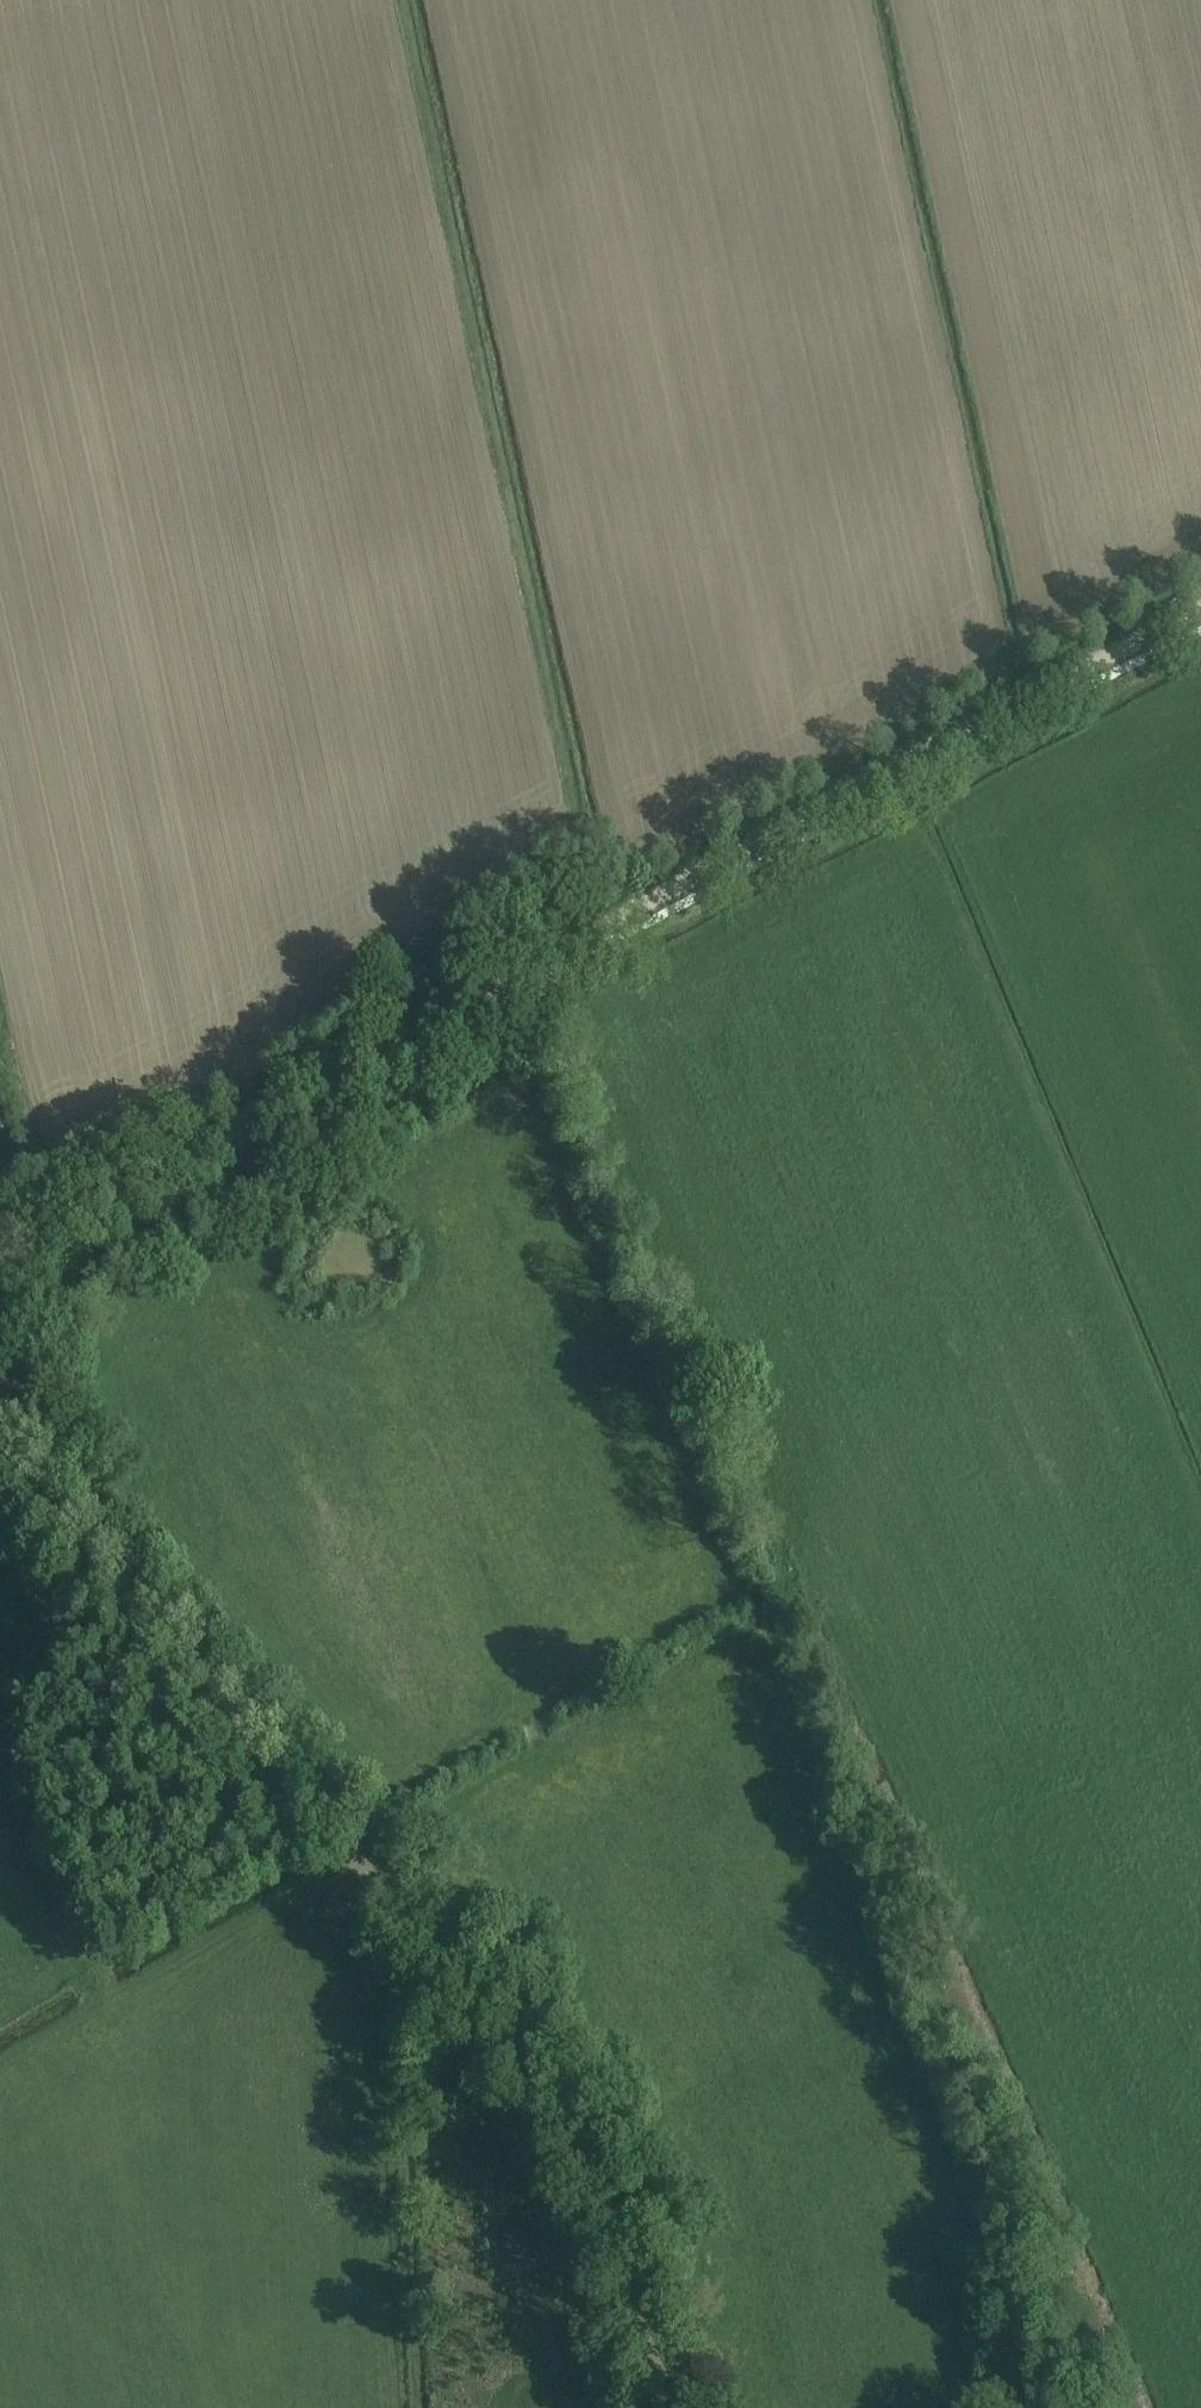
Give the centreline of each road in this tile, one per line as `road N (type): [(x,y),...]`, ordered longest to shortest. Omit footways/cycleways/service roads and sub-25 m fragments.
road 1 (track): [(1200,609),(74,1204)]
road 2 (unclassified): [(671,2407),(621,2289),(499,2067),(363,1868),(117,1572),(0,1386)]

